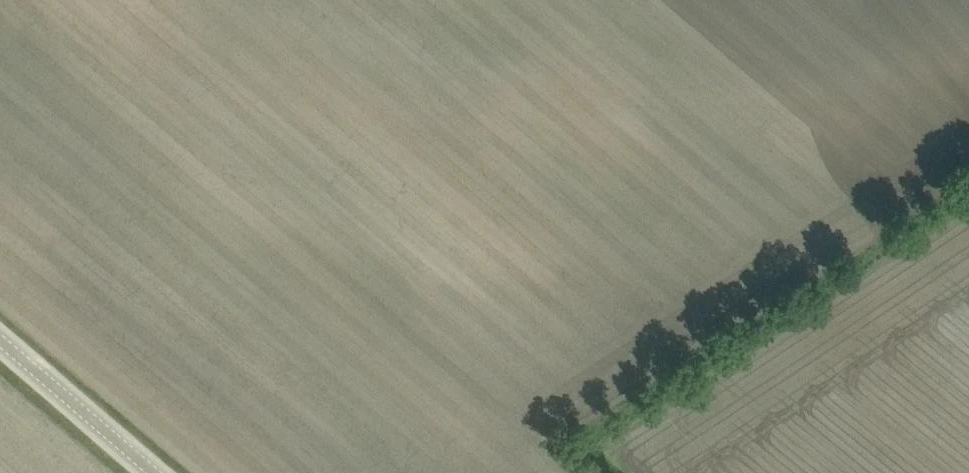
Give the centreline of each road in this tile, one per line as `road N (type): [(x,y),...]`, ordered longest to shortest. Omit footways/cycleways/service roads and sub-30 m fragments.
road 1 (tertiary): [(155,472),(0,339)]

